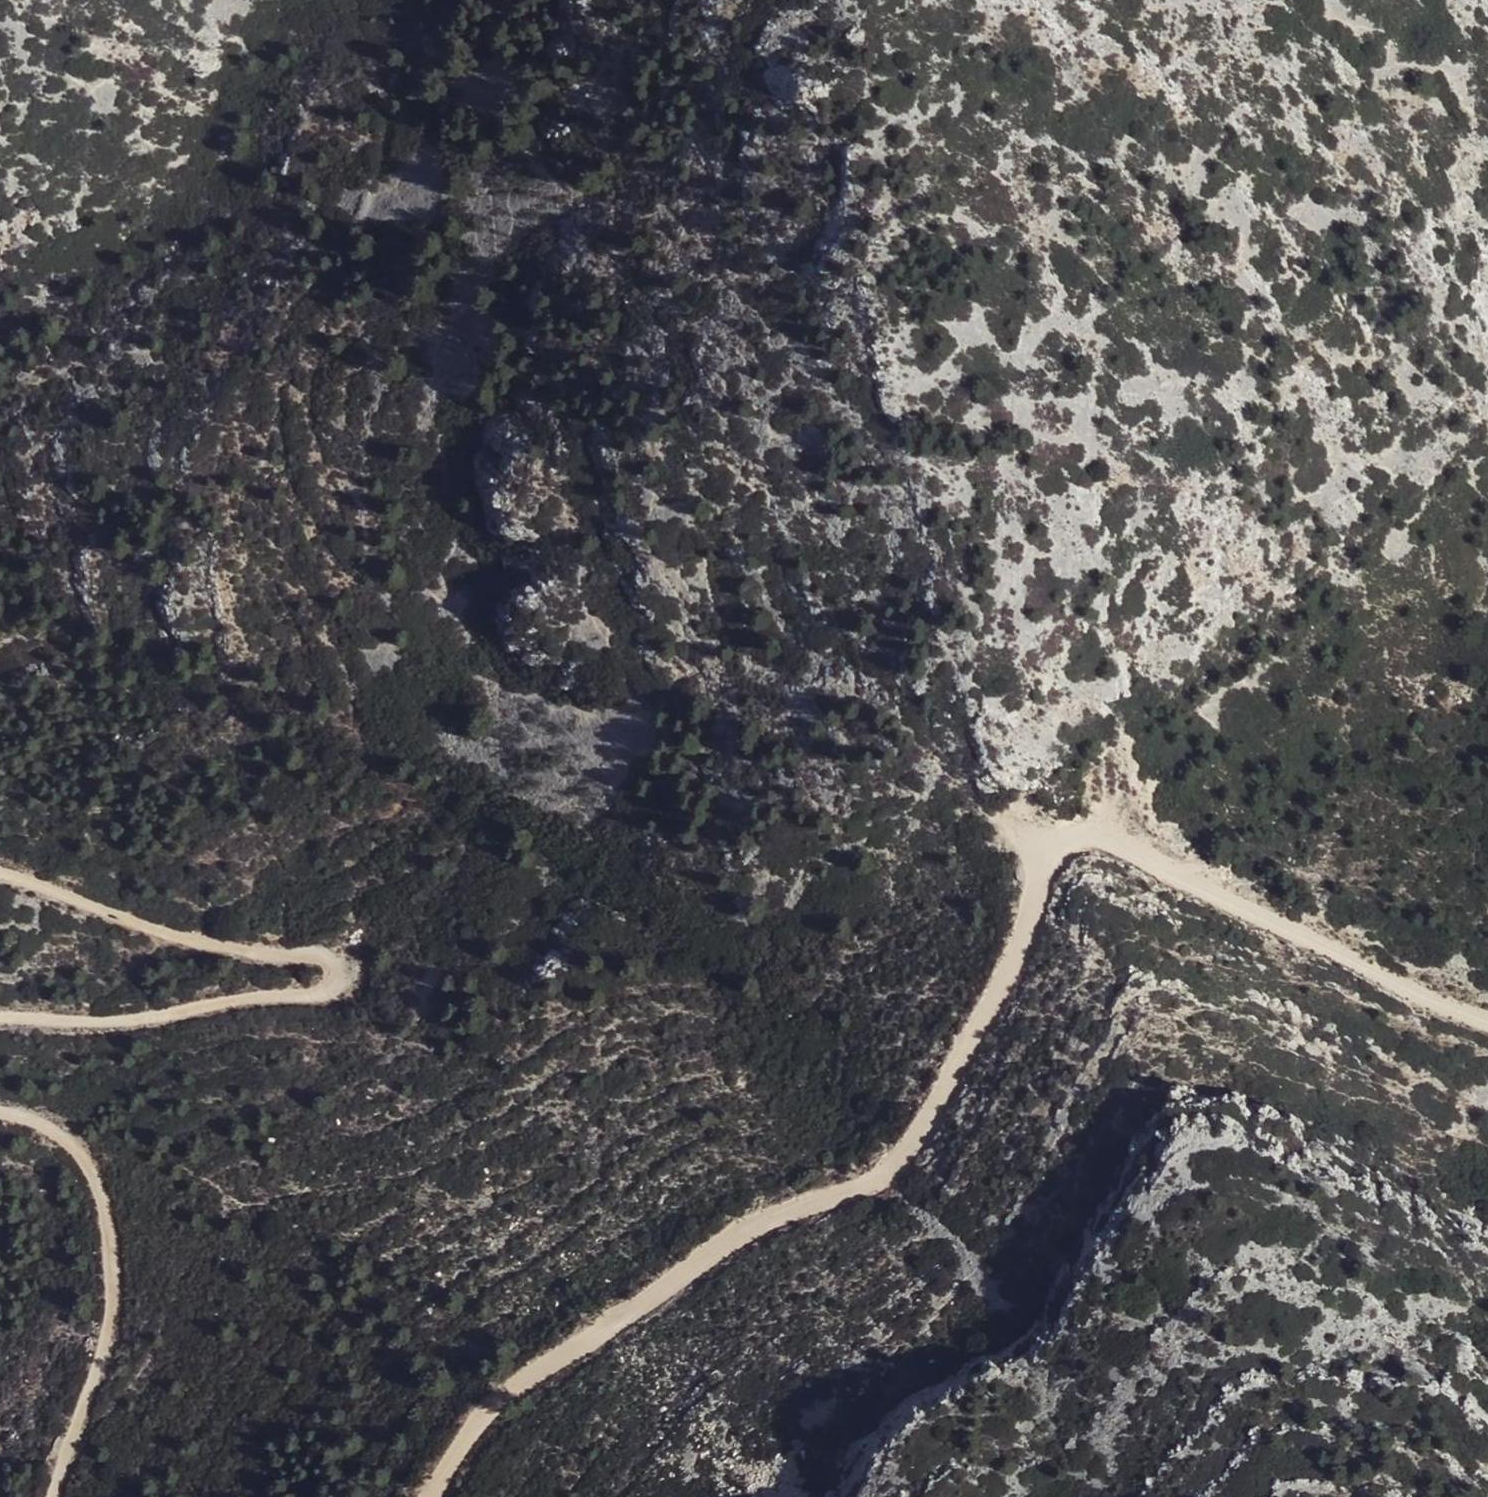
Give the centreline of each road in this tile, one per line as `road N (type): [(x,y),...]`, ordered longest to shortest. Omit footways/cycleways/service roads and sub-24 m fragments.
road 1 (track): [(435,1496),(491,1408),(532,1377),(747,1235),(875,1183),(898,1164),(1015,960),(1043,863),(1060,845),(1103,840),(1487,1027)]
road 2 (track): [(0,875),(177,938),(256,956),(323,960),(333,971),(320,995),(143,1022),(0,1018)]
road 3 (track): [(0,1115),(52,1132),(80,1155),(111,1243),(104,1348),(53,1496)]

